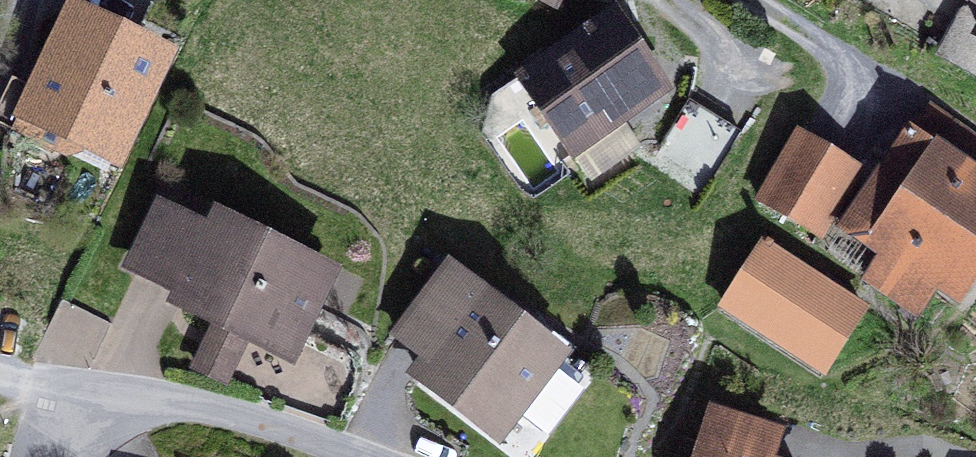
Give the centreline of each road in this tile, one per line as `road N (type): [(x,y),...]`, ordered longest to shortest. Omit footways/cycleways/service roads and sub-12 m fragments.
road 1 (residential): [(369,456),(187,402),(27,382)]

